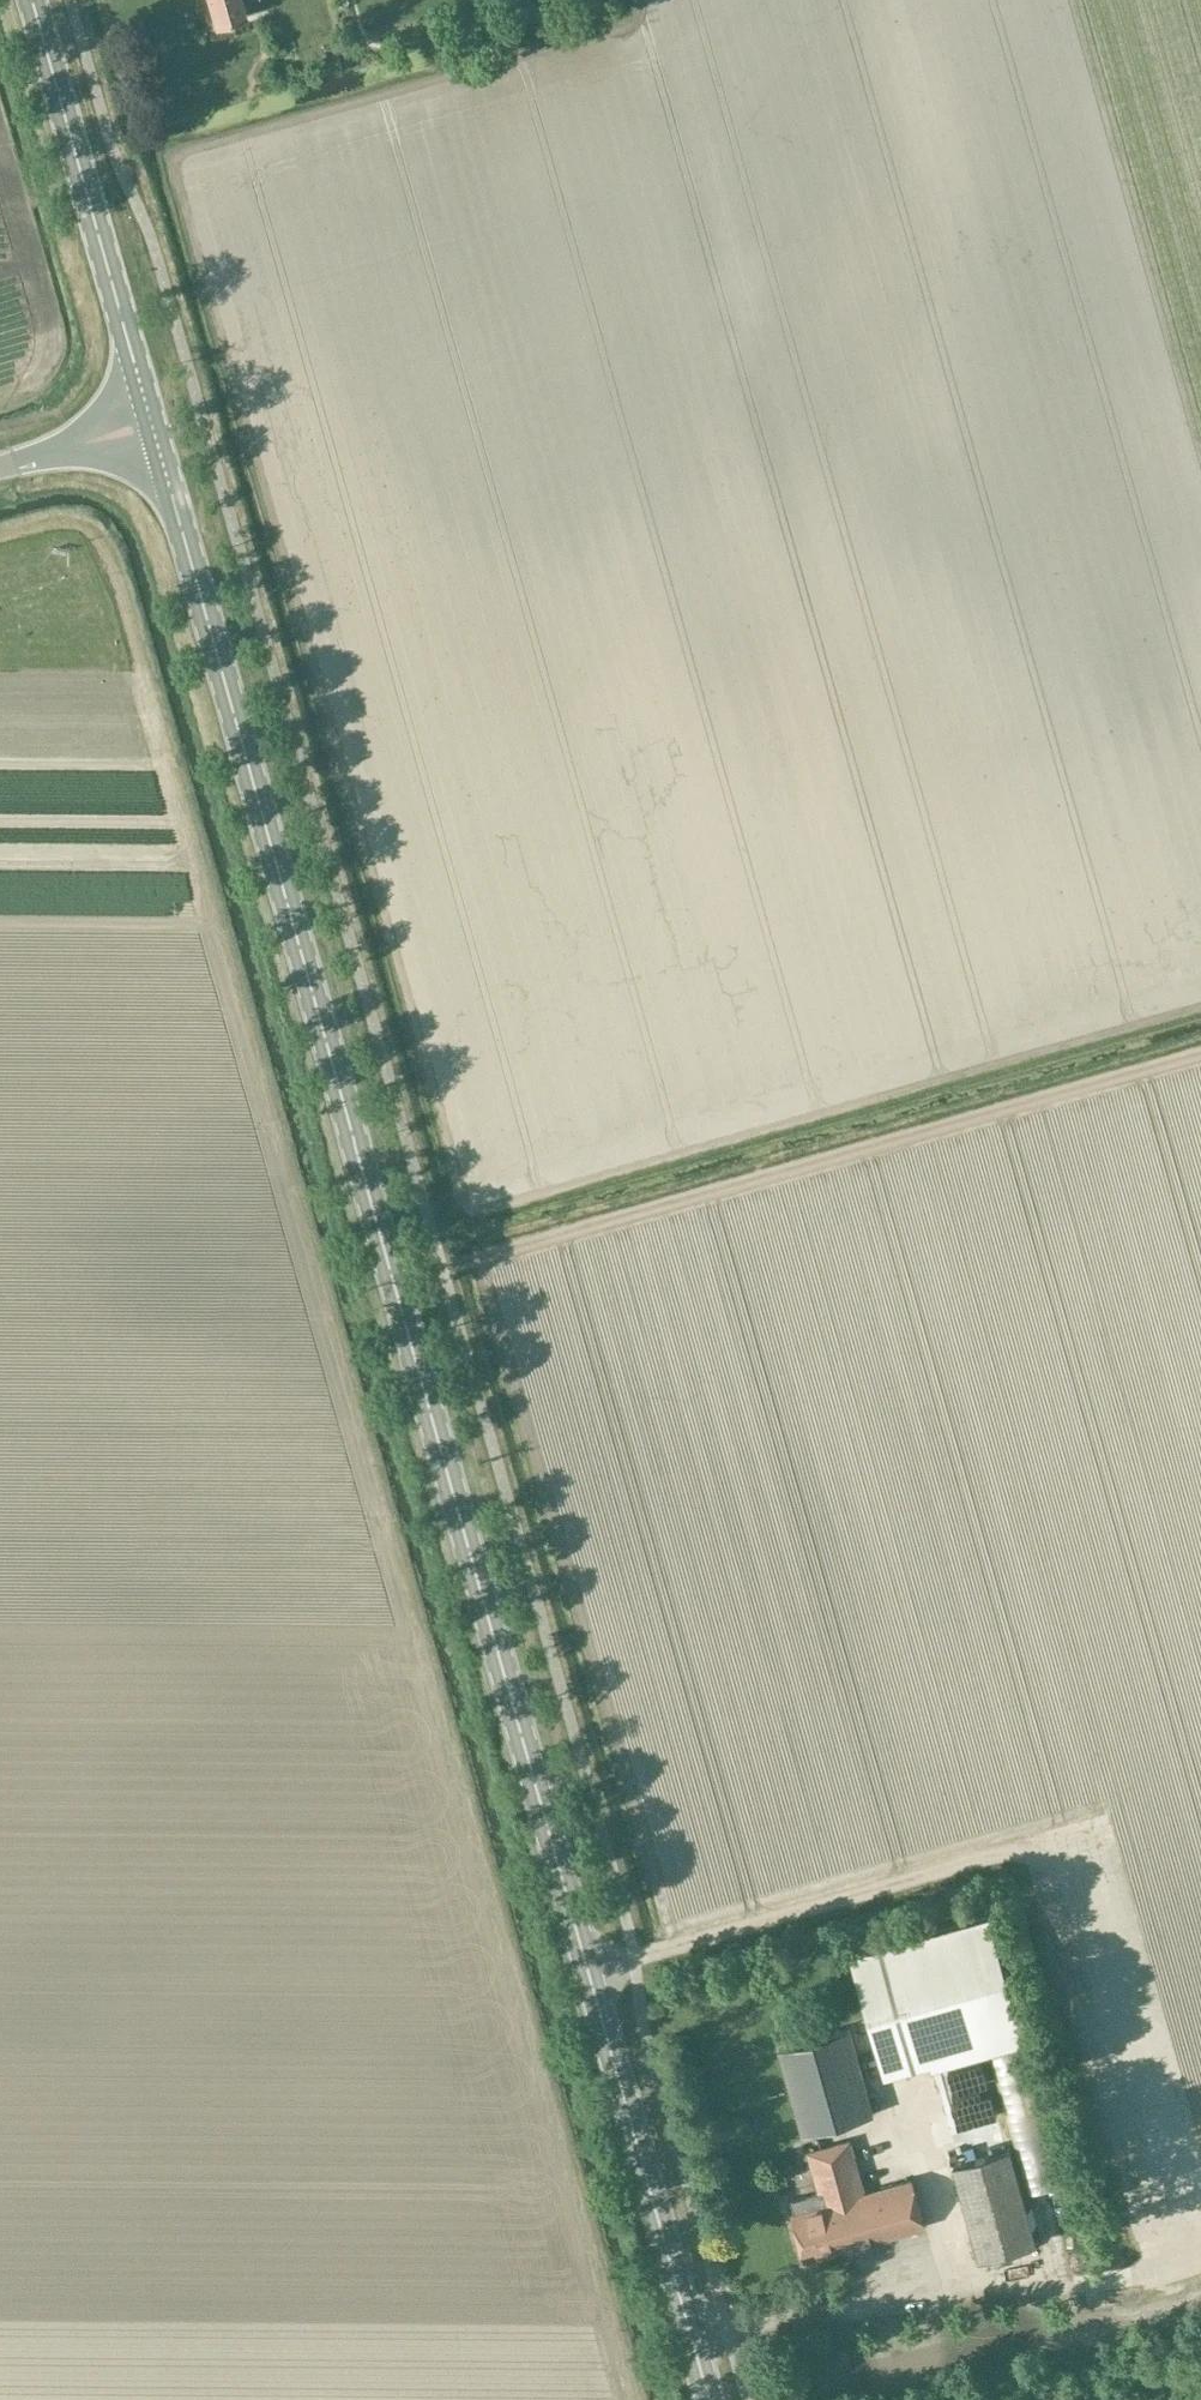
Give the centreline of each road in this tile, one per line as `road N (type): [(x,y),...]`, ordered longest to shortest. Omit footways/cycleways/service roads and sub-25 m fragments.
road 1 (secondary): [(709,2399),(156,443)]
road 2 (secondary): [(146,407),(31,0)]

